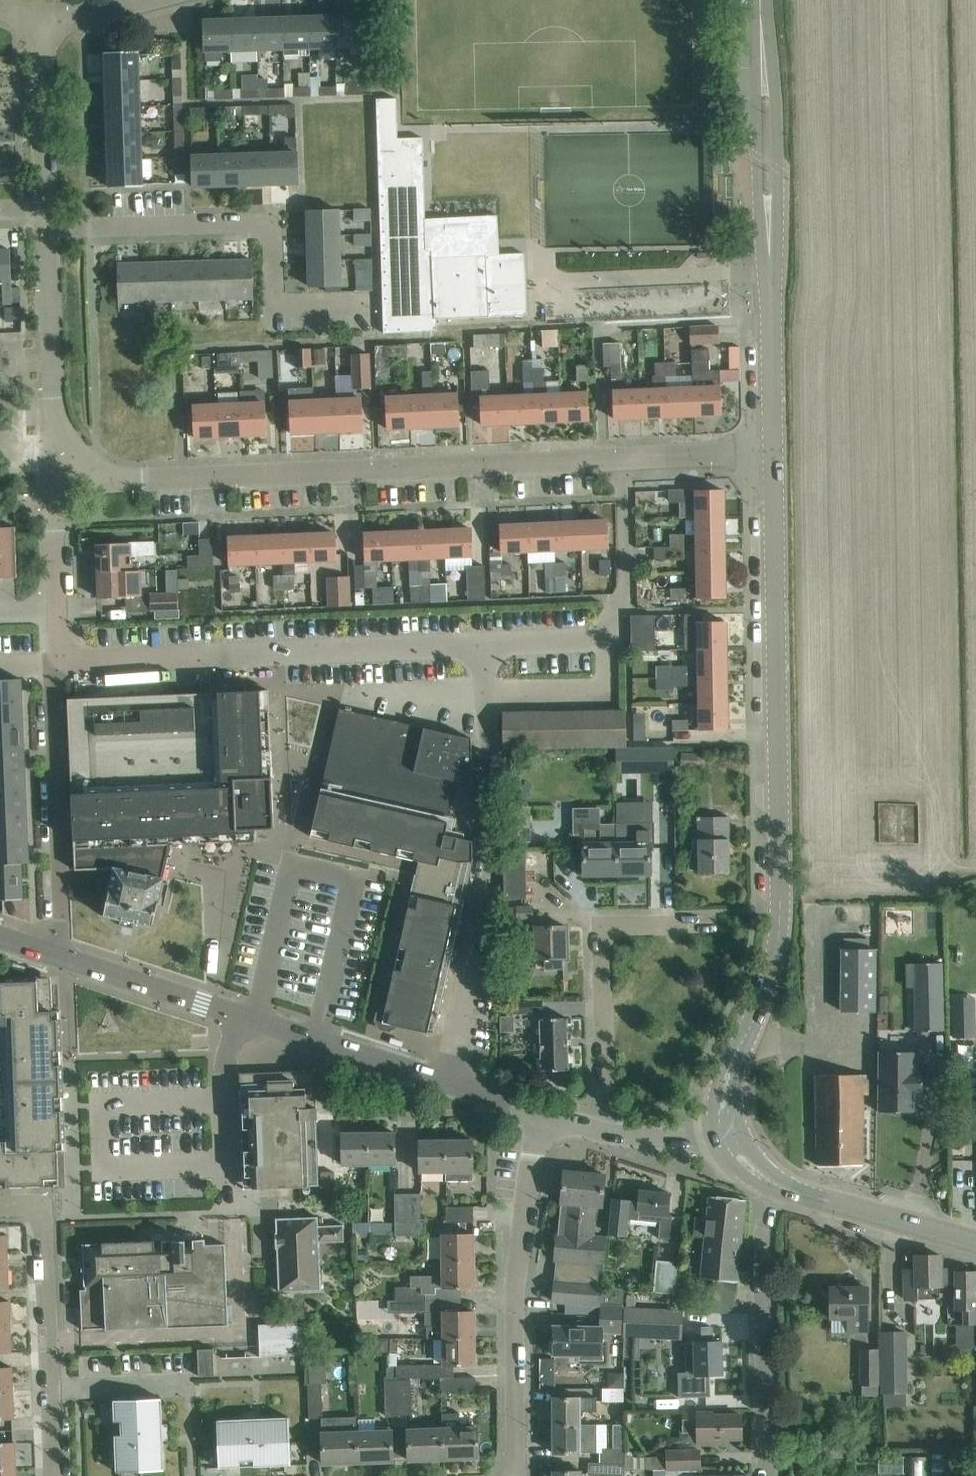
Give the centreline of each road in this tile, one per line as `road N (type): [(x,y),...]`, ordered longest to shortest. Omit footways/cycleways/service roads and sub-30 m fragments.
road 1 (tertiary): [(728,1140),(722,1120),(728,1078),(778,945),(773,451)]
road 2 (residential): [(81,457),(95,472),(122,481),(624,458)]
road 3 (unclassified): [(81,457),(55,520),(63,953)]
road 4 (tertiary): [(773,451),(763,0)]
road 5 (unclassified): [(444,1079),(492,867),(489,693)]
road 6 (residential): [(539,1114),(514,1301),(517,1475)]
road 7 (residential): [(605,1132),(604,937),(625,925),(708,925)]
road 8 (residential): [(276,304),(274,243),(260,224),(48,229)]
road 9 (residential): [(773,1187),(765,1254),(769,1475)]
road 10 (residential): [(54,1475),(37,1210)]
road 11 (residential): [(81,457),(57,417),(48,229)]
road 12 (tertiary): [(444,1079),(238,1014)]
road 13 (tertiary): [(975,1242),(773,1187)]
road 14 (residential): [(232,1213),(225,1068),(238,1014)]
road 15 (residential): [(47,209),(41,19)]
road 16 (tertiary): [(238,1014),(63,953)]
road 17 (unclassified): [(607,638),(608,691),(489,693)]
road 18 (unclassified): [(624,458),(773,451)]
road 19 (unclassified): [(624,458),(628,587)]
road 20 (tertiary): [(728,1140),(605,1132)]

